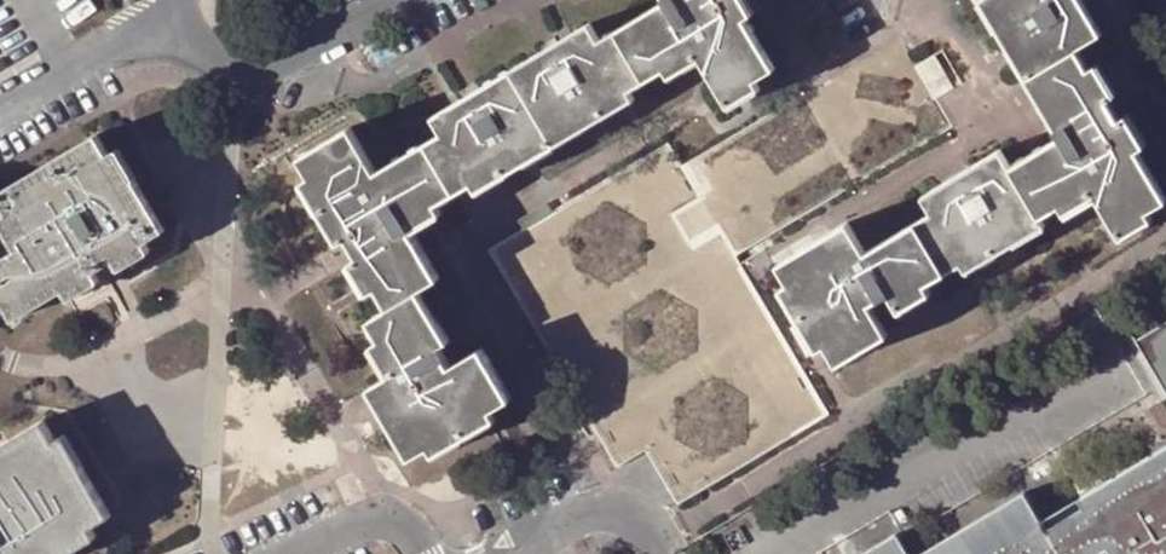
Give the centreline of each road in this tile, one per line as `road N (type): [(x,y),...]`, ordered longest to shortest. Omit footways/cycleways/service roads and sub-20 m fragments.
road 1 (residential): [(658,550),(638,518),(609,514),(513,553)]

